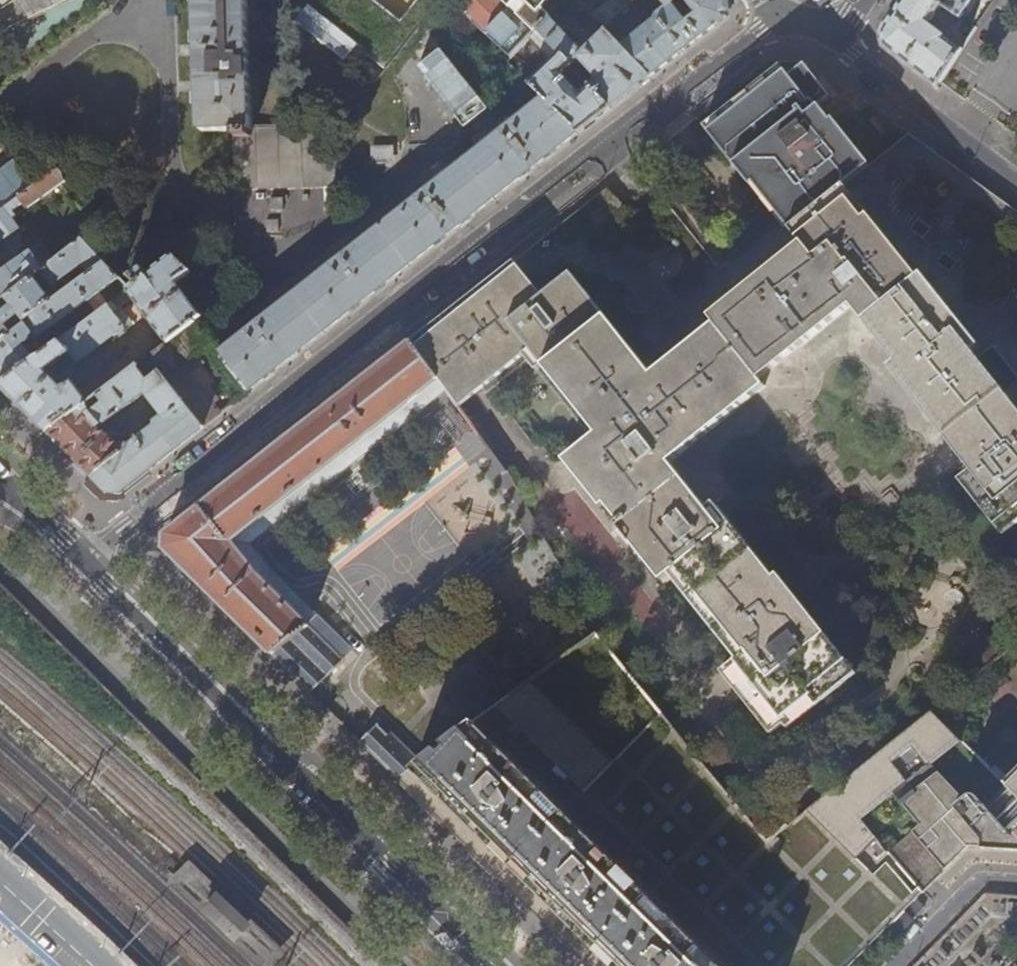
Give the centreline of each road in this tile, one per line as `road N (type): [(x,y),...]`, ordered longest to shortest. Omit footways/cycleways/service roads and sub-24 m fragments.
road 1 (residential): [(81,559),(778,7),(823,33)]
road 2 (secondary): [(81,559),(493,965)]
road 3 (residential): [(823,33),(1016,180)]
road 4 (residential): [(893,965),(977,879),(1016,880)]

